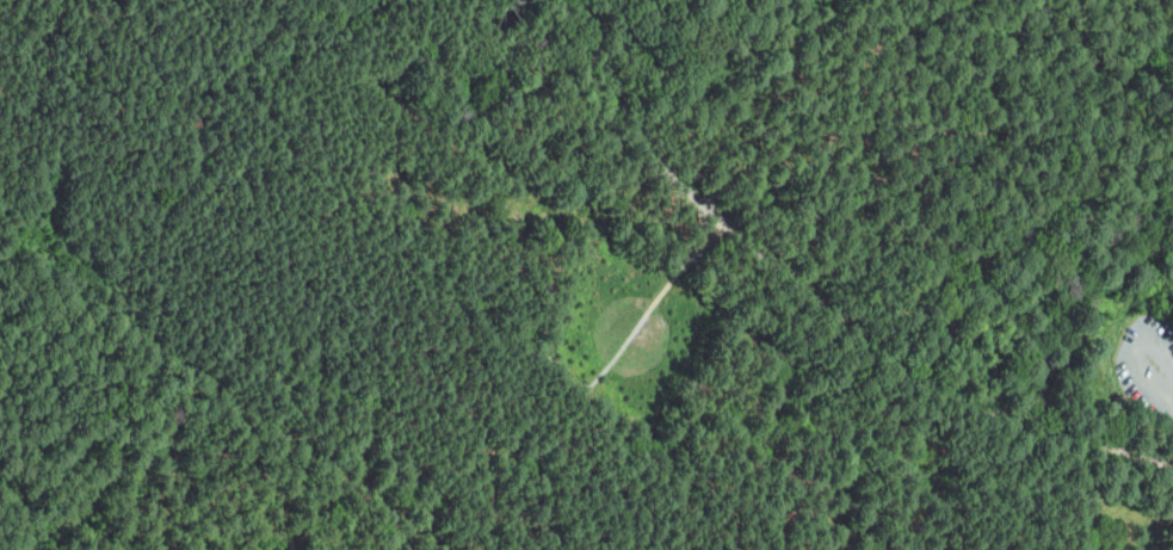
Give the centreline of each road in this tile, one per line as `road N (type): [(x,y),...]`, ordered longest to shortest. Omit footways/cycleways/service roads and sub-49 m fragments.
road 1 (track): [(1172,468),(927,385),(678,181),(625,117),(581,0)]

